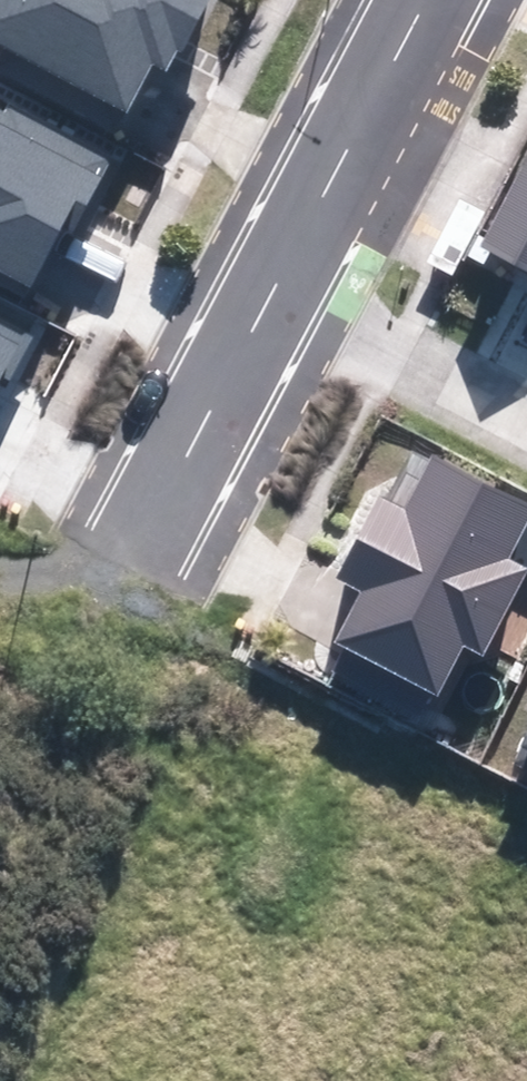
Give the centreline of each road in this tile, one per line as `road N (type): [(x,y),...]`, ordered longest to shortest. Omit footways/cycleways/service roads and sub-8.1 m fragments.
road 1 (unknown): [(28,770),(526,1031)]
road 2 (residential): [(437,0),(279,292)]
road 3 (residential): [(279,292),(137,559)]
road 4 (unknown): [(137,559),(0,823)]
road 5 (residential): [(279,292),(526,424)]

